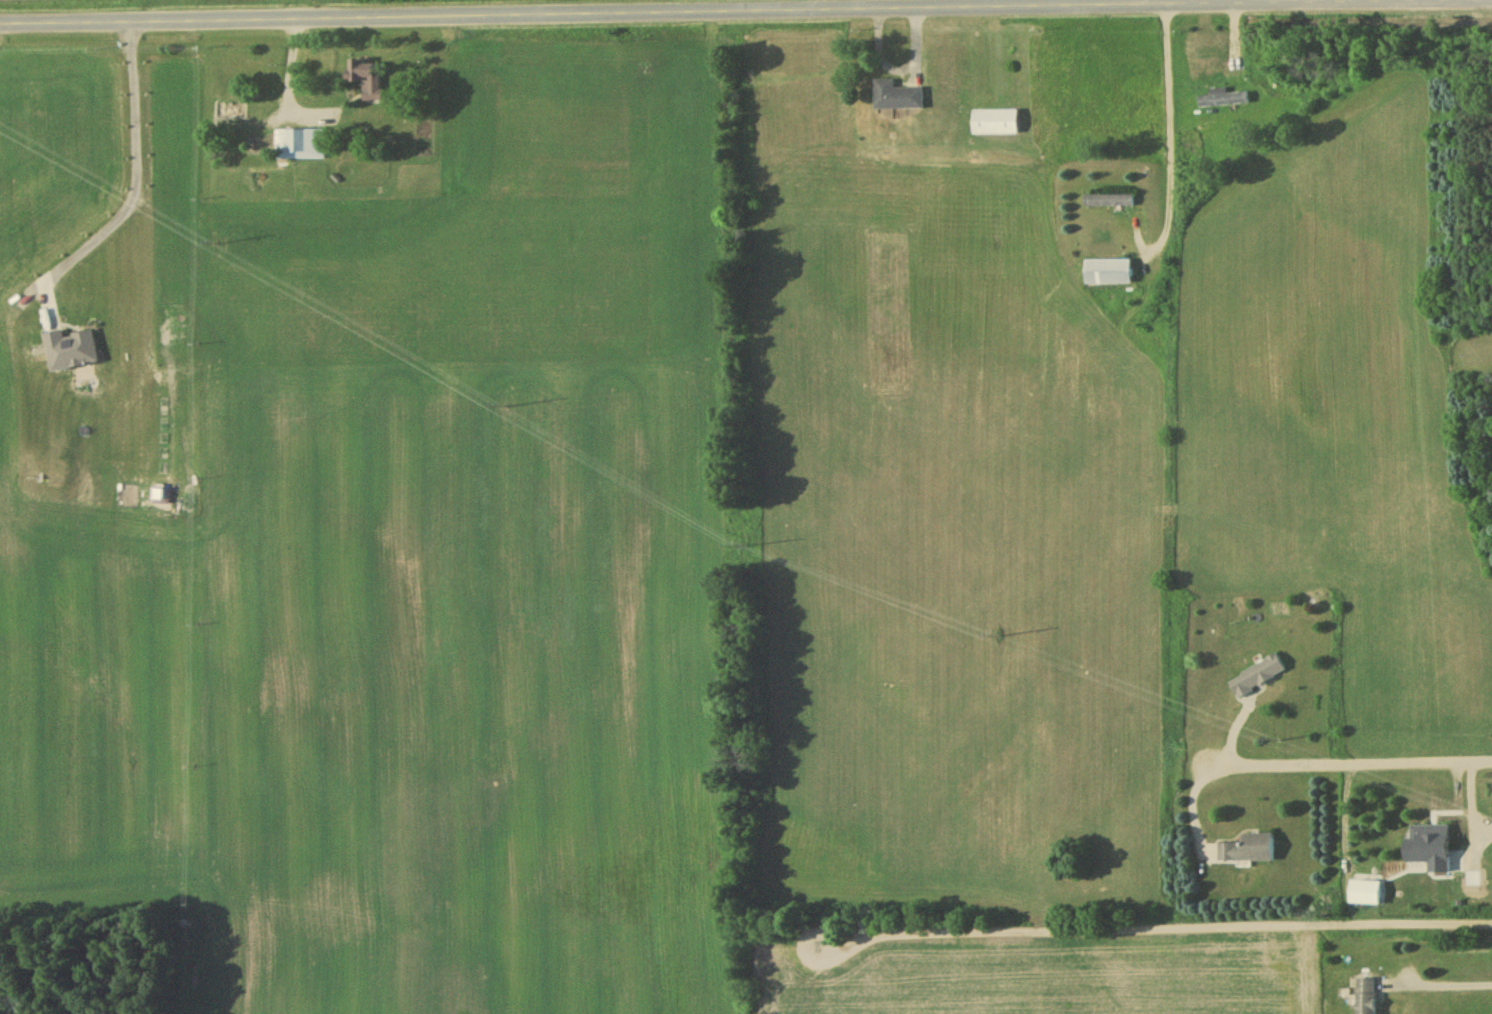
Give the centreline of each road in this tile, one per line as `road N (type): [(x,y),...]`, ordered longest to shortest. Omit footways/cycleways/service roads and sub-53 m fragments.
road 1 (residential): [(0,24),(1491,1)]
road 2 (residential): [(1491,922),(815,933)]
road 3 (residential): [(1491,759),(1221,763),(1233,739)]

